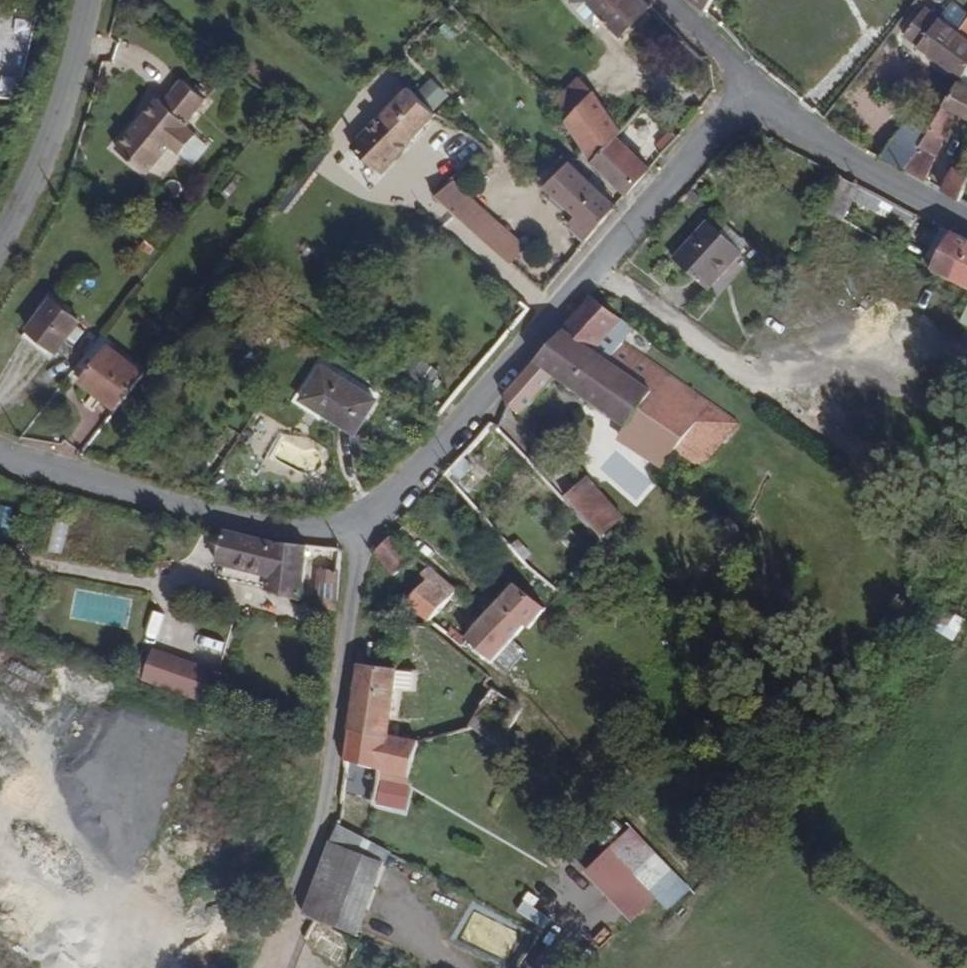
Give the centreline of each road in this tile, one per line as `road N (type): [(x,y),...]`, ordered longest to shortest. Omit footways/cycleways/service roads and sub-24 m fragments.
road 1 (residential): [(754,86),(364,523),(288,533),(0,450)]
road 2 (unclassified): [(0,248),(59,123),(89,0)]
road 3 (residential): [(966,224),(870,174),(754,86)]
road 4 (unclassified): [(754,86),(663,0)]

